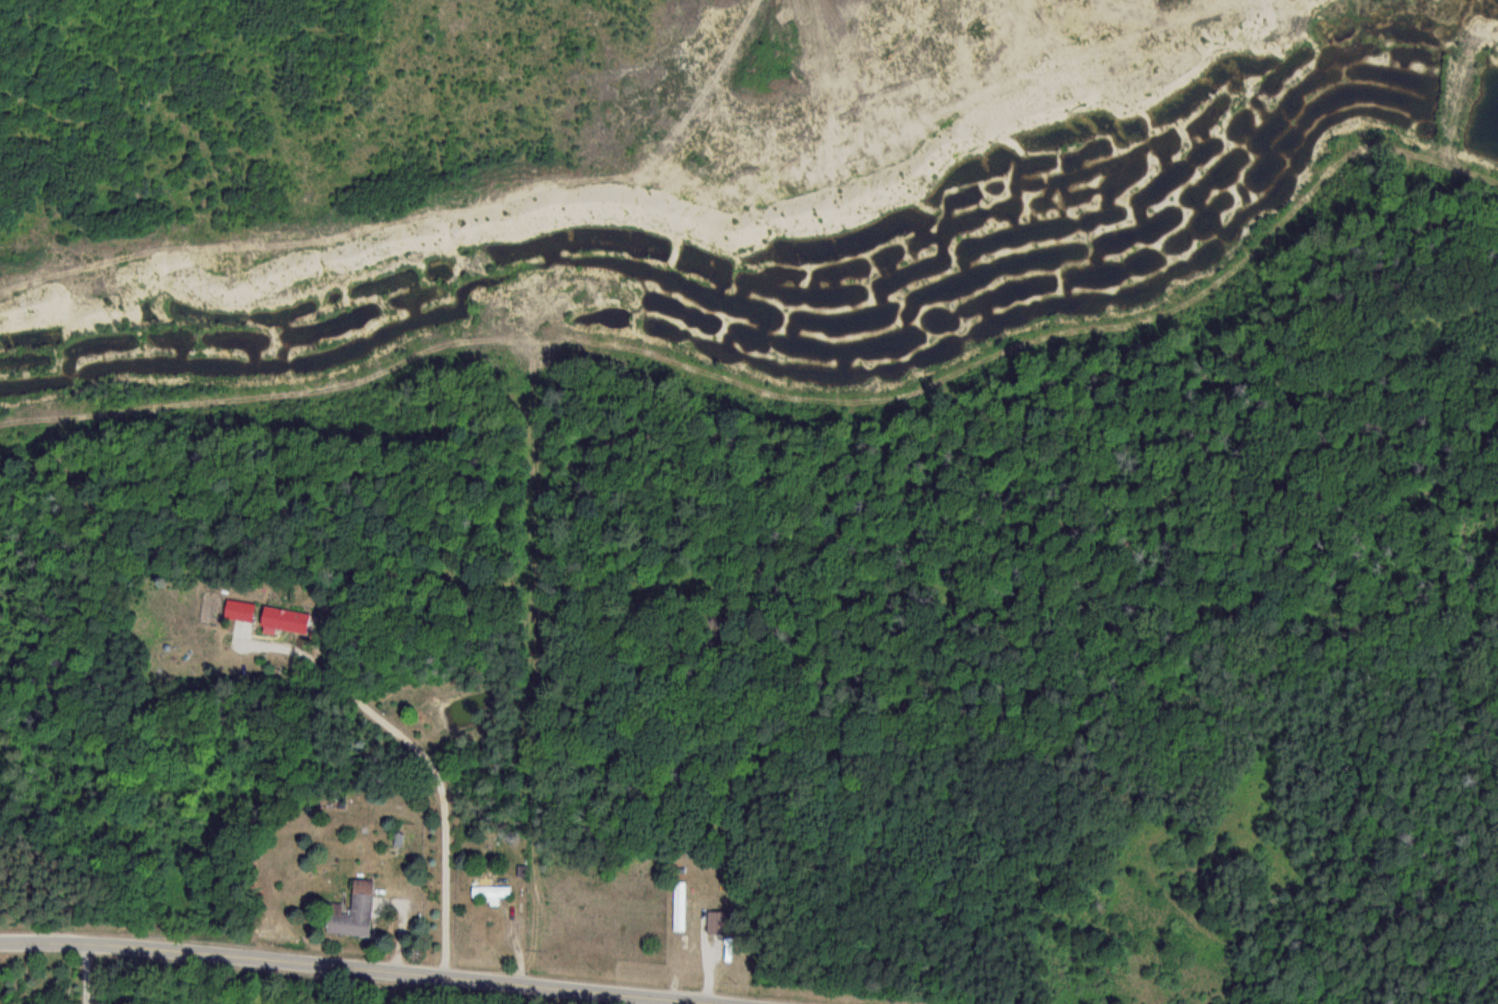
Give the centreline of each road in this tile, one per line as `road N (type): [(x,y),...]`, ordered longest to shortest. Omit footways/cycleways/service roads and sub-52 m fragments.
road 1 (residential): [(721,1003),(143,947),(0,941)]

